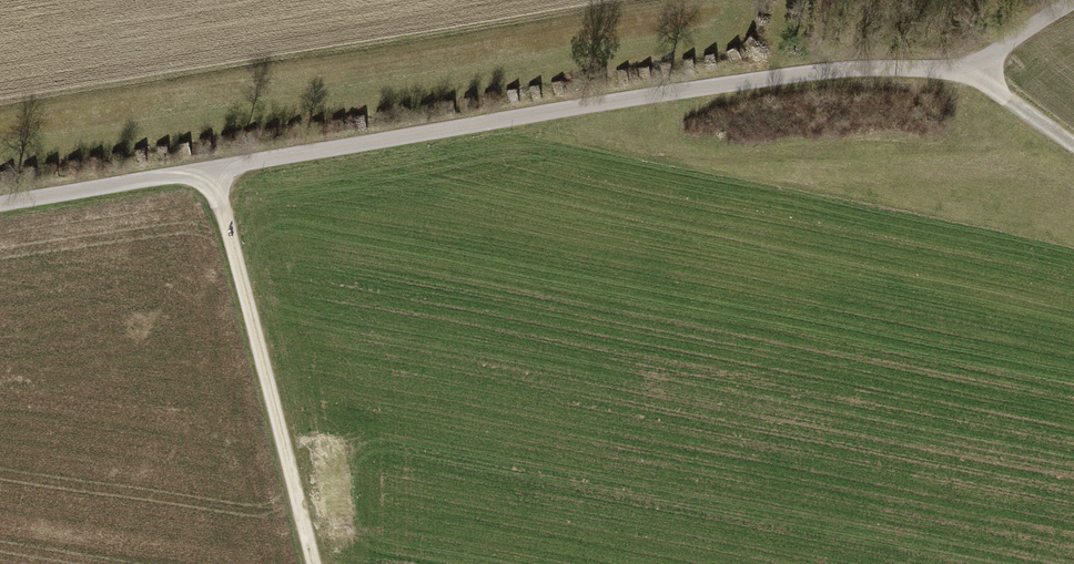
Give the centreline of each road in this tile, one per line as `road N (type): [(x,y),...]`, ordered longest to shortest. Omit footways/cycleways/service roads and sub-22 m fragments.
road 1 (track): [(0,202),(673,93),(961,61),(1073,2)]
road 2 (track): [(311,563),(209,167)]
road 3 (track): [(961,61),(1073,145)]

